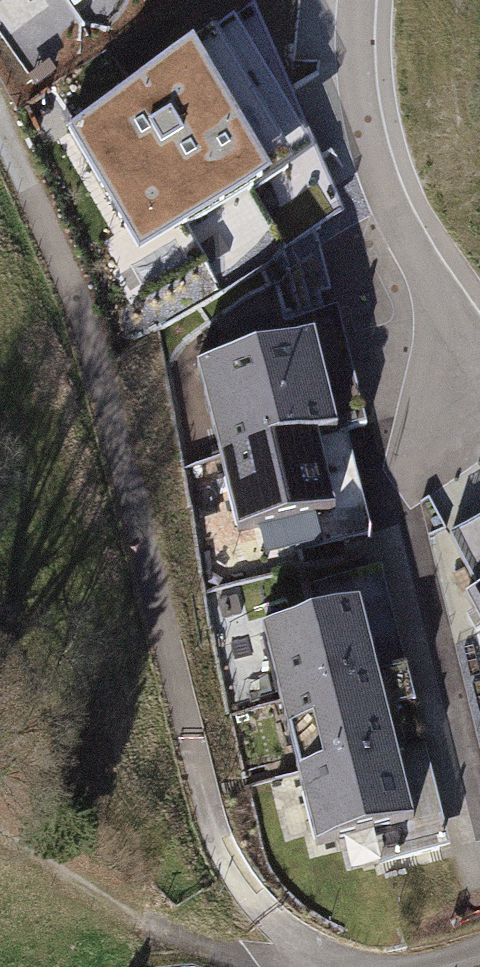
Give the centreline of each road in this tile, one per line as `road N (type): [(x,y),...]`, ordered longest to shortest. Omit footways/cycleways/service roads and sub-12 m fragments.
road 1 (residential): [(360,0),(355,58),(385,196),(439,304),(408,467),(410,507),(479,795)]

